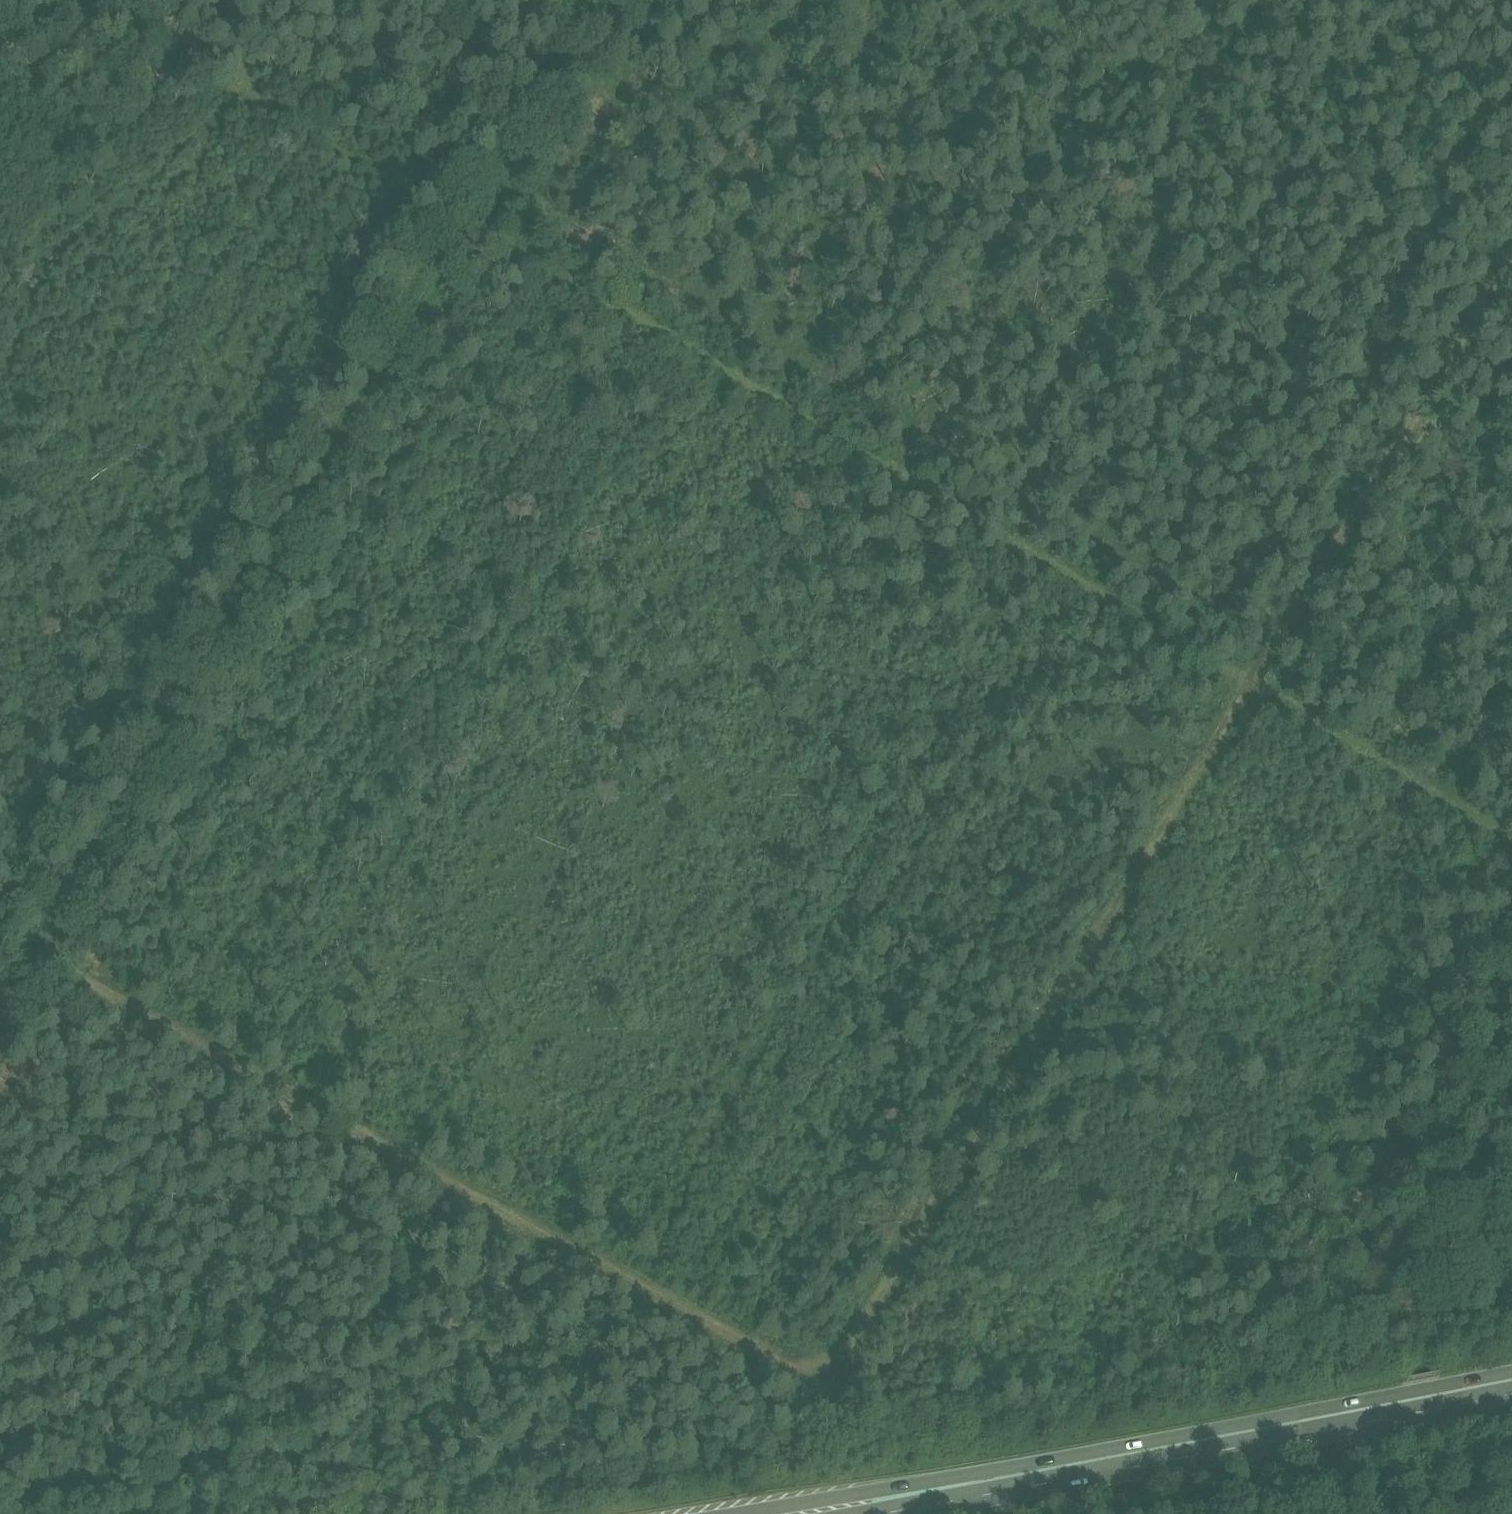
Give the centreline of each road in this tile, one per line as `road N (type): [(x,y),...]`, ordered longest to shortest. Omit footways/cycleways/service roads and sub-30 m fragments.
road 1 (track): [(1511,317),(861,1387),(52,945)]
road 2 (track): [(476,225),(1511,840)]
road 3 (track): [(476,225),(0,1033)]
road 4 (trunk): [(993,1487),(1511,1384)]
road 5 (track): [(95,0),(476,225)]
road 6 (track): [(612,0),(476,225)]
road 7 (trunk): [(993,1487),(761,1513)]
road 8 (trunk): [(855,1513),(993,1487)]

